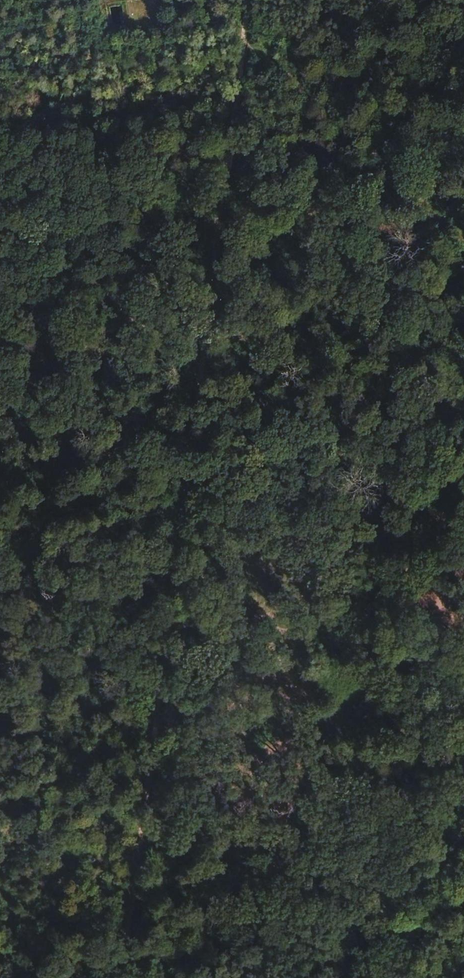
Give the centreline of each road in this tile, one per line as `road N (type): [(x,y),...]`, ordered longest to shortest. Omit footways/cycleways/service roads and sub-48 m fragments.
road 1 (track): [(121,977),(245,0)]
road 2 (track): [(463,263),(240,43)]
road 3 (motorway): [(0,45),(276,0)]

